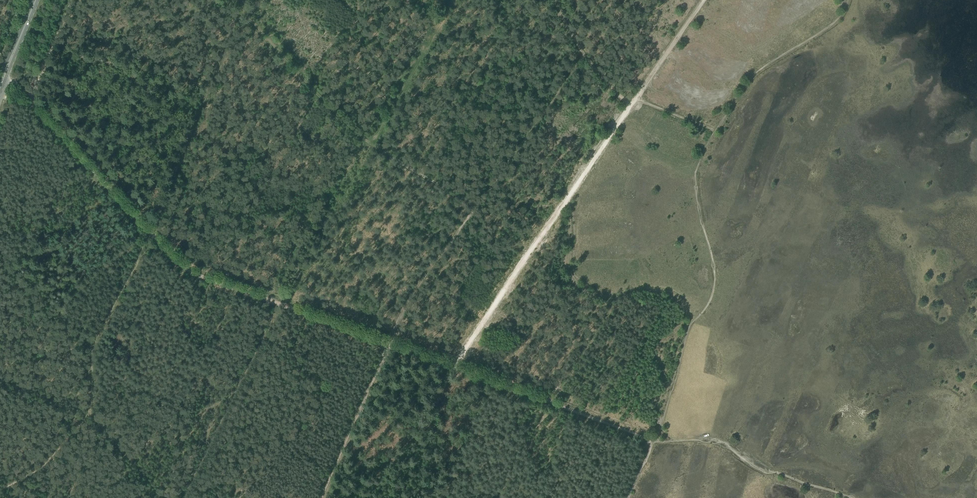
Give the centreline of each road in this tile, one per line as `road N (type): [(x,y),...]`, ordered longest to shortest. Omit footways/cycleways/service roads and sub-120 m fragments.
road 1 (track): [(7,74),(188,271),(450,366)]
road 2 (track): [(232,0),(368,143),(476,207),(406,304),(387,344)]
road 3 (track): [(450,0),(395,106),(355,155),(279,304)]
road 4 (track): [(690,326),(686,303),(669,289),(613,299),(579,287),(570,277),(569,197)]
road 5 (track): [(450,366),(653,440)]
road 6 (track): [(690,326),(715,278),(695,174),(716,131)]
road 7 (track): [(569,197),(450,366)]
road 8 (track): [(716,131),(749,79),(835,23),(848,0)]
road 9 (track): [(635,99),(622,99),(600,77),(554,0)]
road 10 (track): [(704,0),(635,99)]

